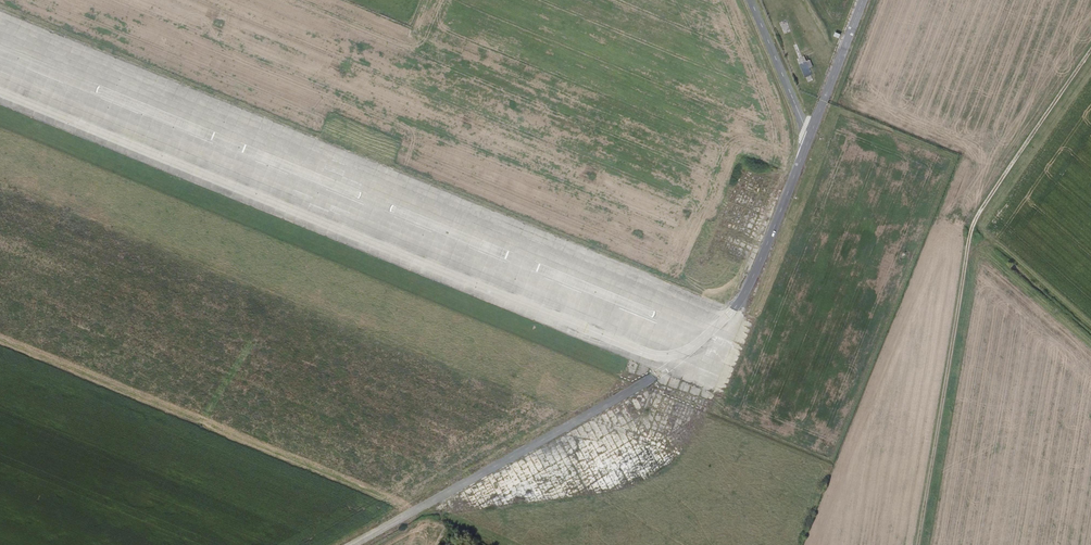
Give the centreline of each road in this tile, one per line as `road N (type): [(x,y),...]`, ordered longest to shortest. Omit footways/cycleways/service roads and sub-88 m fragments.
road 1 (track): [(1090,52),(970,225),(916,544)]

